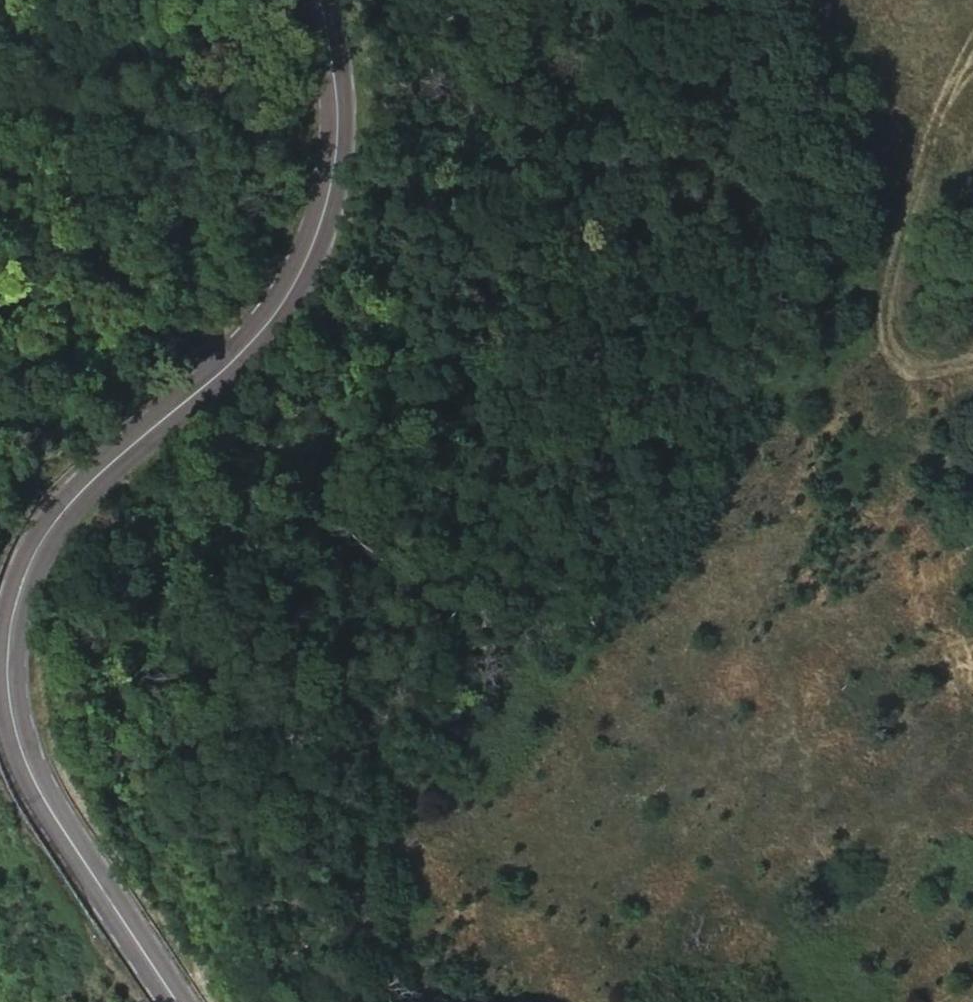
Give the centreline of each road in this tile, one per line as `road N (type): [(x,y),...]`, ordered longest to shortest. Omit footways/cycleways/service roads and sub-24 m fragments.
road 1 (primary): [(176,1001),(29,769),(9,700),(9,636),(29,563),(63,506),(247,345),(299,273),(335,159),(319,0)]

